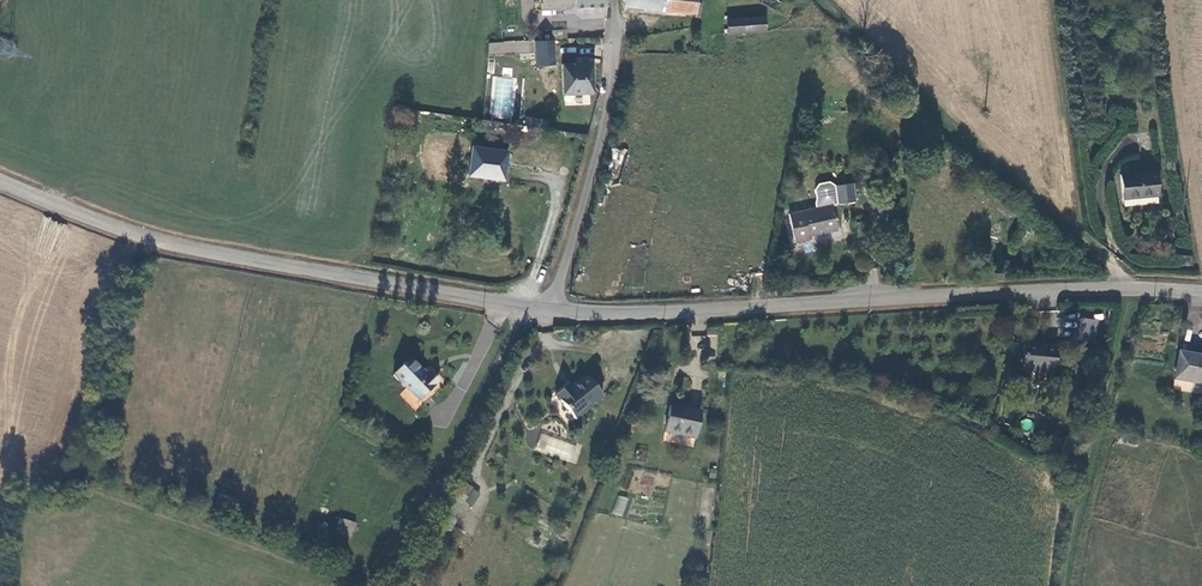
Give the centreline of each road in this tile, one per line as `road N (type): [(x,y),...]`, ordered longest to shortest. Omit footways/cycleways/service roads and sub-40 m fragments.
road 1 (unclassified): [(1201,294),(1131,288),(639,315),(554,310)]
road 2 (unclassified): [(554,310),(143,237),(0,182)]
road 3 (unclassified): [(615,0),(609,105),(554,310)]
road 4 (track): [(519,306),(448,465),(371,585)]

